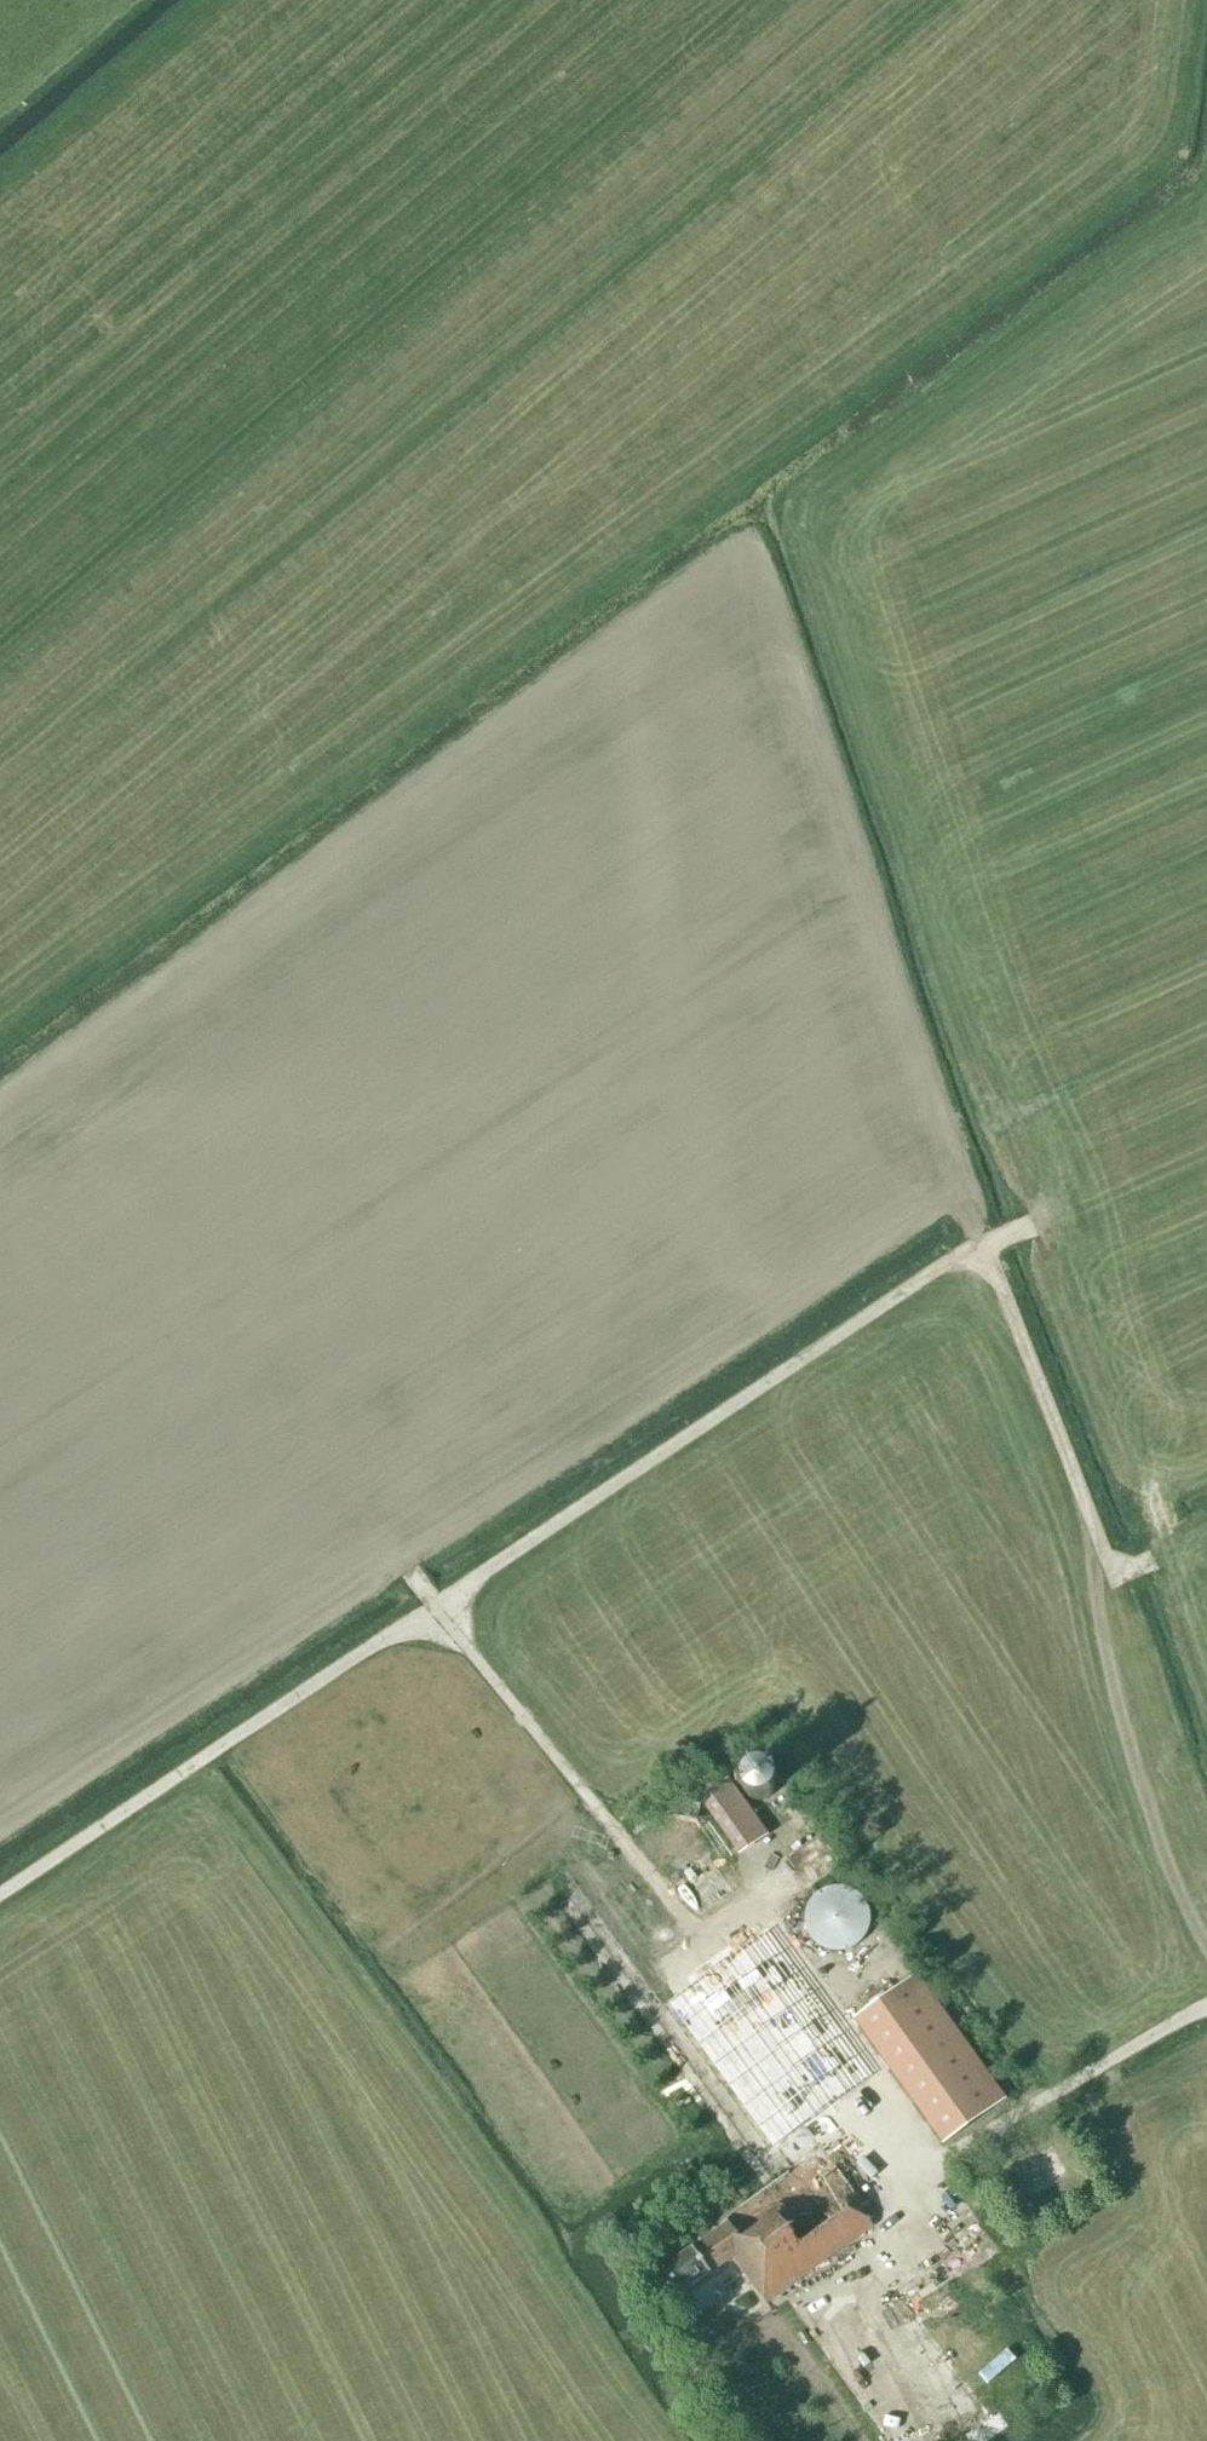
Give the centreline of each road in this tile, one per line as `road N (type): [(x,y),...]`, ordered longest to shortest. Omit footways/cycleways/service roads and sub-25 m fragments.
road 1 (unclassified): [(1206,2014),(1049,2108)]

